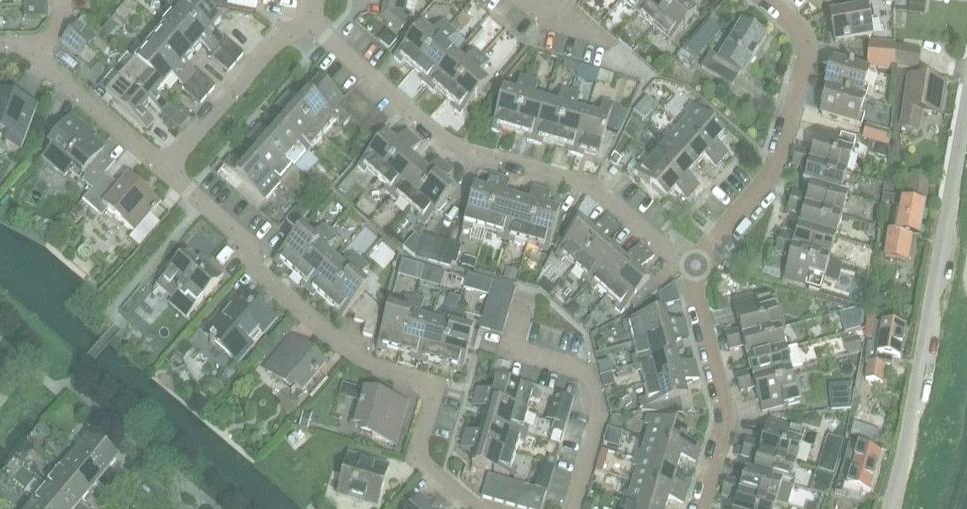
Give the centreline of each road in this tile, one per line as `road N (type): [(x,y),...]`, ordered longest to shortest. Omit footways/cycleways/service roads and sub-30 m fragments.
road 1 (residential): [(482,508),(420,454),(437,384),(369,363),(262,270),(251,241),(169,169)]
road 2 (residential): [(707,267),(680,256),(596,185),(450,140),(312,16)]
road 3 (unclassified): [(890,508),(926,369),(966,113)]
road 4 (residential): [(707,267),(716,240),(771,179),(806,61),(803,30),(769,0)]
road 5 (residential): [(573,508),(600,417),(590,373),(512,349),(526,294)]
road 6 (residential): [(705,508),(730,414),(697,297),(707,267)]
road 7 (residential): [(169,169),(35,51),(0,42)]
road 8 (residential): [(169,169),(312,16)]

